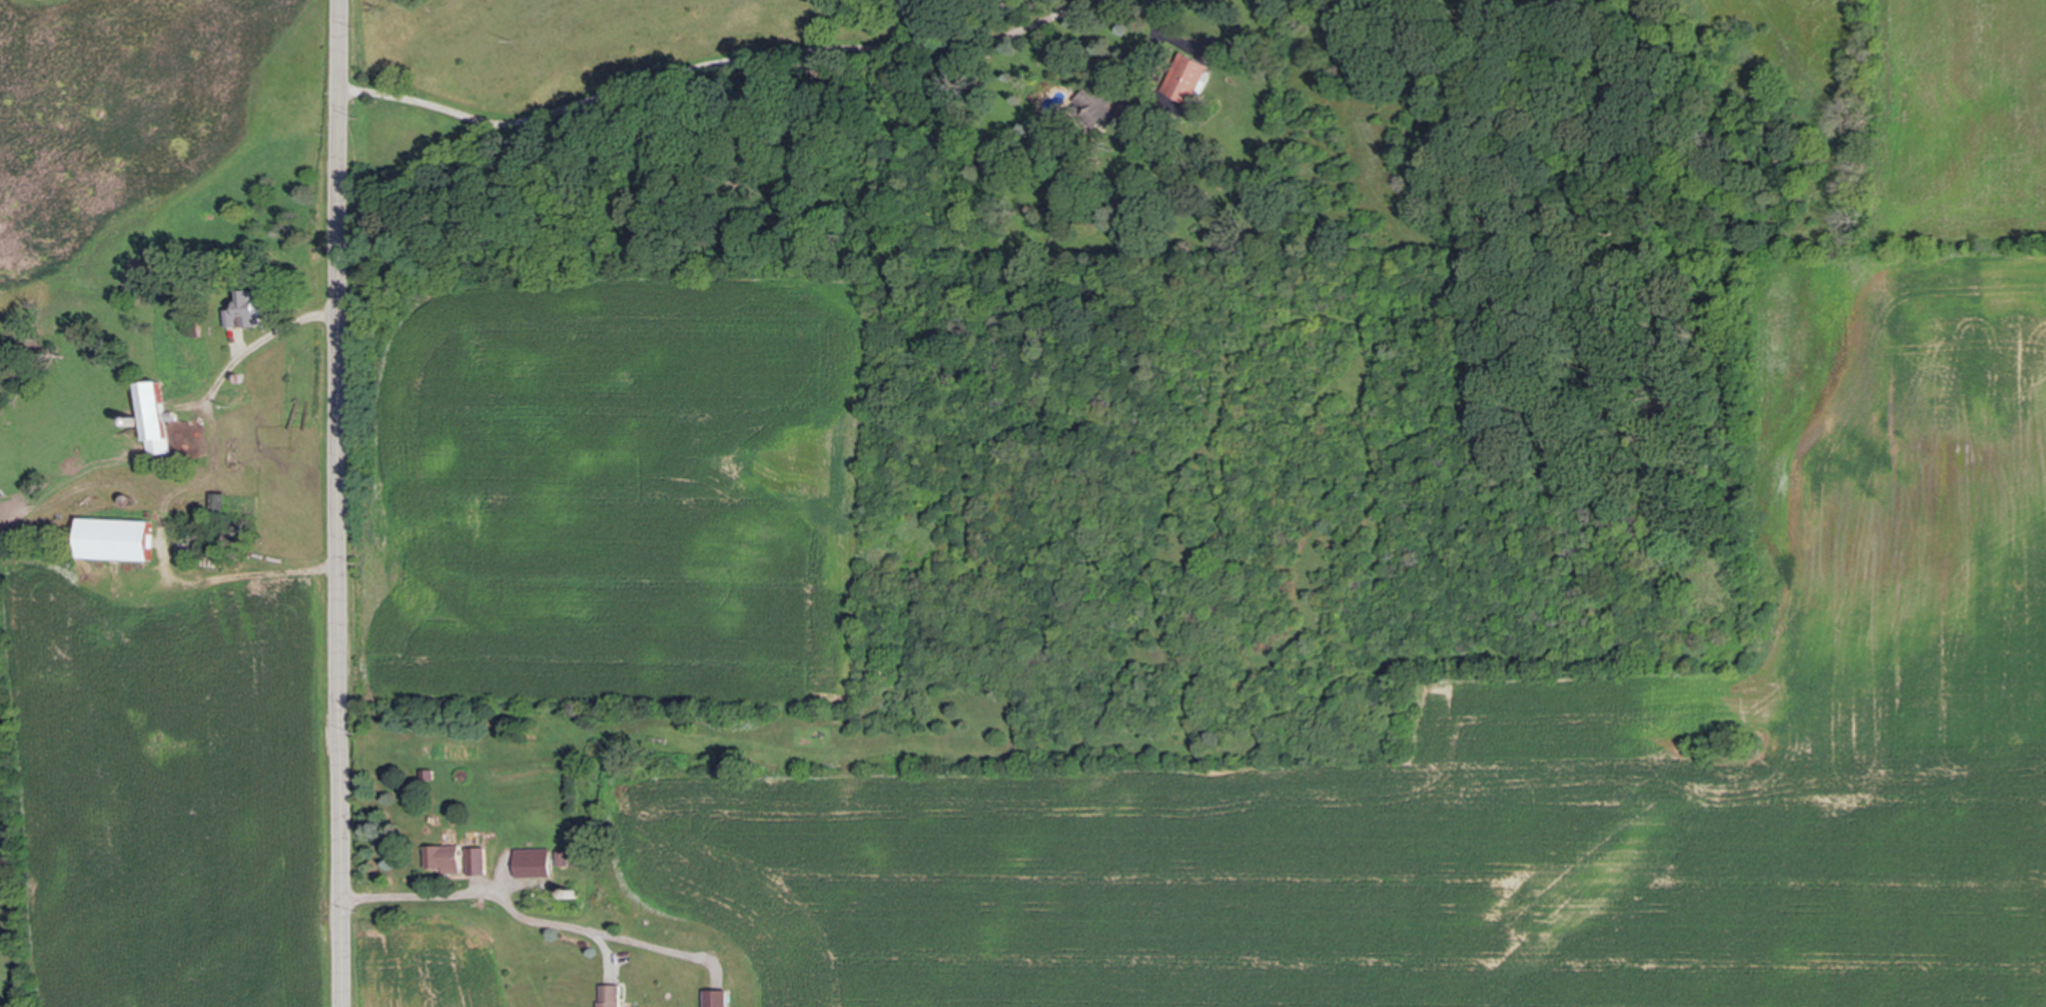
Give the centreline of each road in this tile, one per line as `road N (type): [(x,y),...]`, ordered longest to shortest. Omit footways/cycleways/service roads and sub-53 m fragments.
road 1 (tertiary): [(337,0),(339,1006)]

